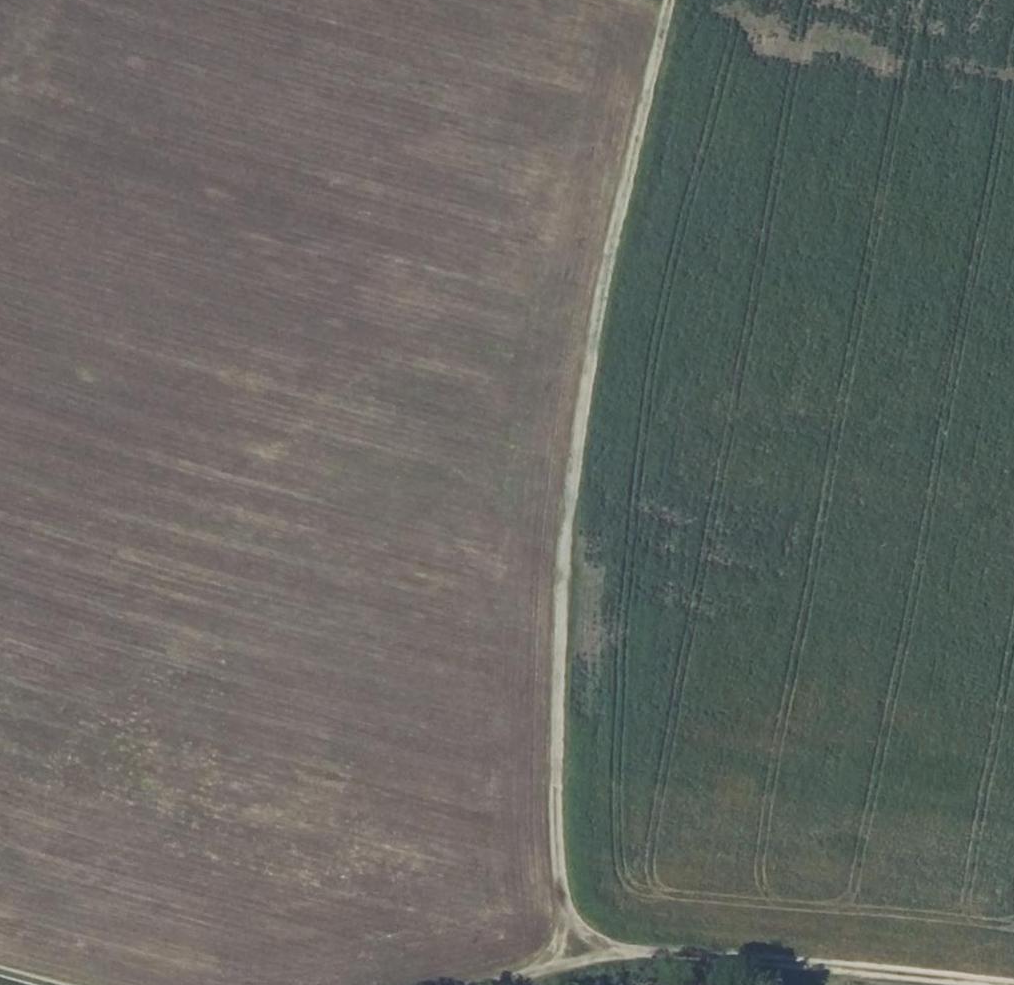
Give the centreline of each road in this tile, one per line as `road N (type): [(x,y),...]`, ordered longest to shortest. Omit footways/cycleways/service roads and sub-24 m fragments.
road 1 (track): [(675,0),(633,160),(573,461),(556,877),(573,943)]
road 2 (track): [(573,943),(961,984)]
road 3 (track): [(0,131),(76,0)]

